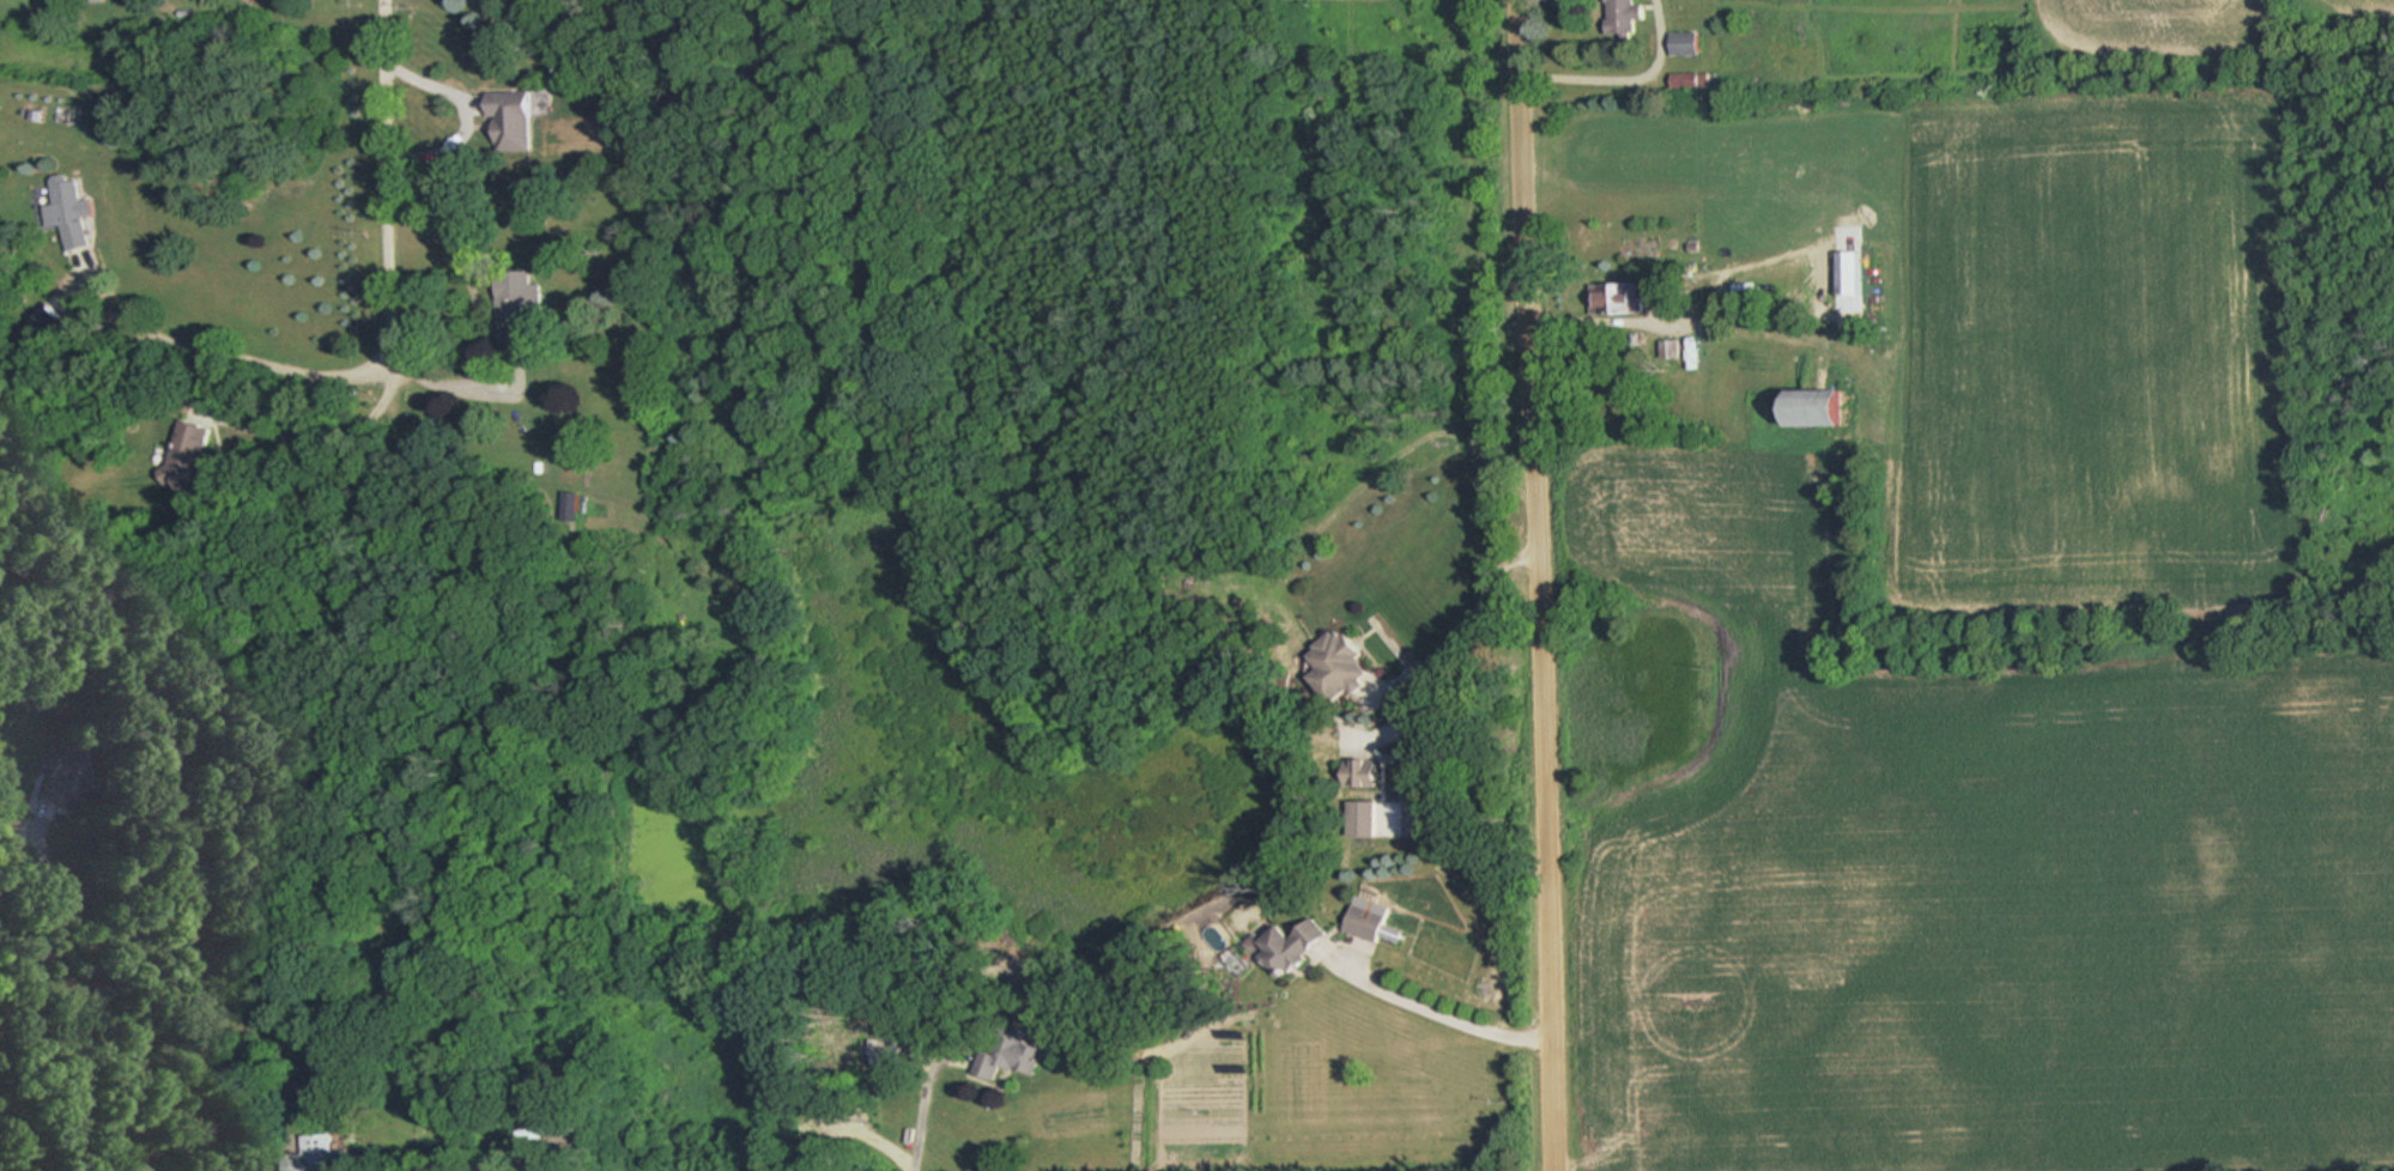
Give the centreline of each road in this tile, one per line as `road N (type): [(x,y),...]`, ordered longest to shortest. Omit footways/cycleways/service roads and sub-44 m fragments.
road 1 (residential): [(1554,1170),(1517,0)]
road 2 (residential): [(392,347),(383,0)]

